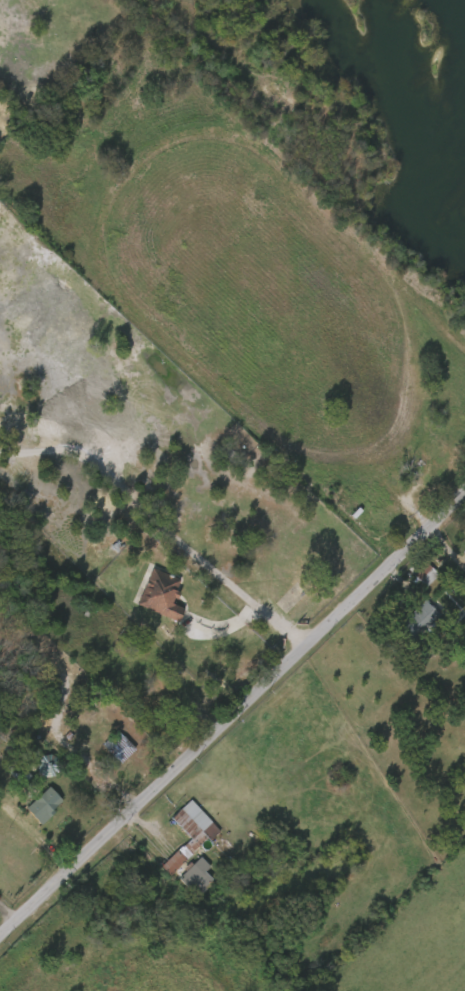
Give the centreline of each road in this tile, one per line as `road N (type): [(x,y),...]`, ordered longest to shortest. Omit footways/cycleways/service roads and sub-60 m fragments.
road 1 (tertiary): [(464,482),(0,935)]

